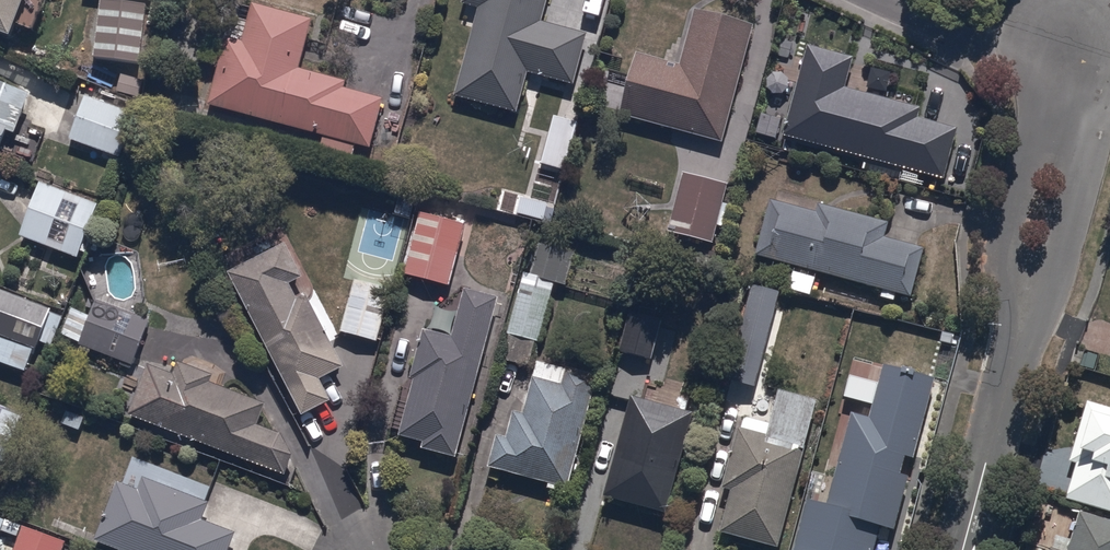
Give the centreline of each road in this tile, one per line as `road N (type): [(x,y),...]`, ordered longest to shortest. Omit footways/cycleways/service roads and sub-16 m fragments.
road 1 (residential): [(963,549),(1019,338),(1083,3)]

